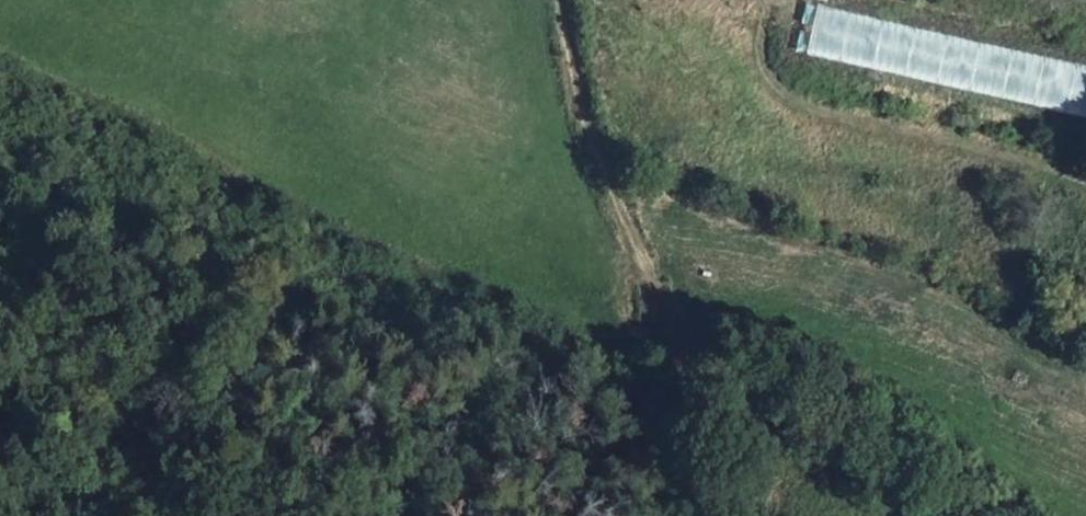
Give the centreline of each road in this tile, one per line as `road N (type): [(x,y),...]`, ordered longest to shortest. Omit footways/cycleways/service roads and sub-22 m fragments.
road 1 (track): [(563,0),(637,262),(729,515)]

